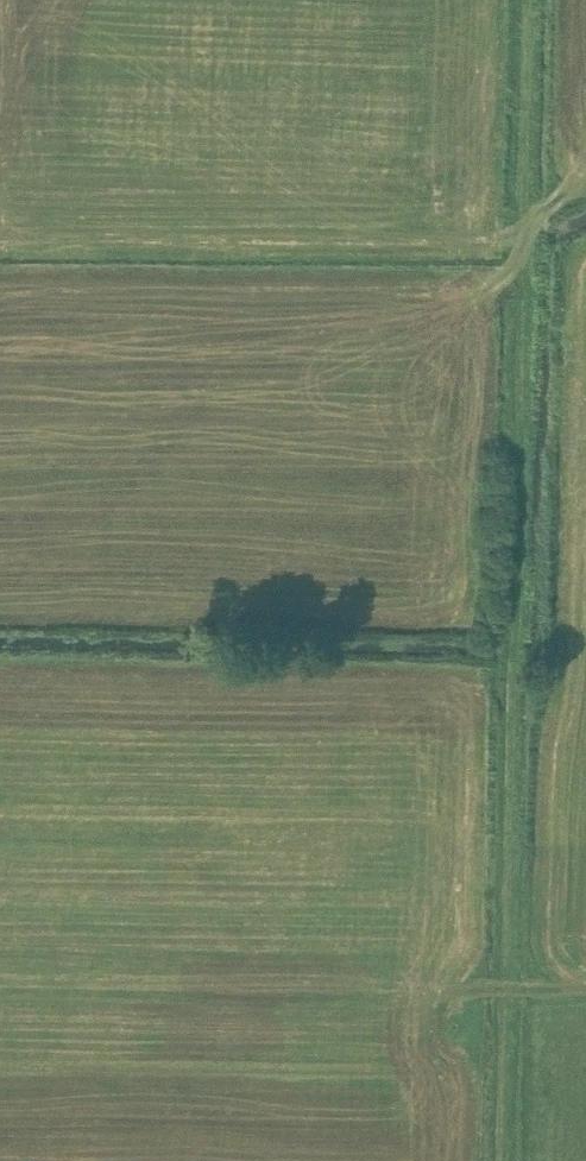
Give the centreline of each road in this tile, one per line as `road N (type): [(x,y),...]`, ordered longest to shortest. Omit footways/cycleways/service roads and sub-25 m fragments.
road 1 (track): [(502,1160),(527,0)]

